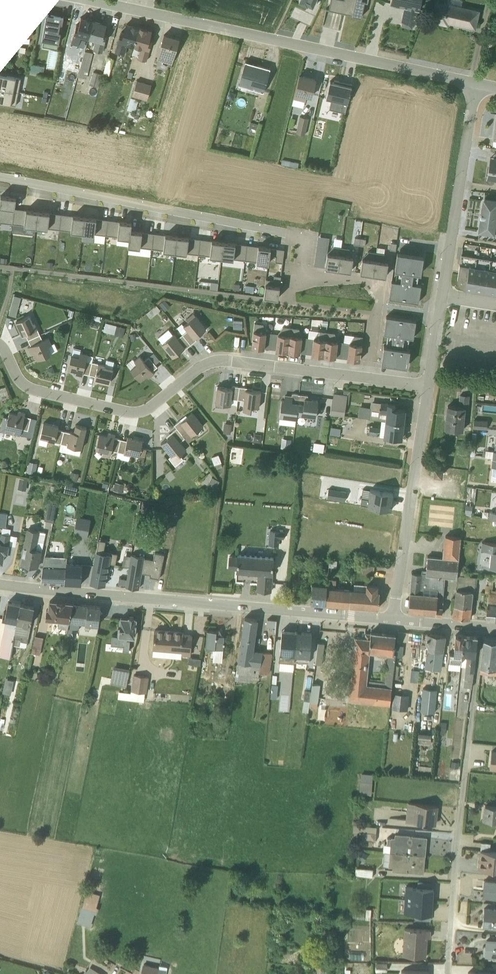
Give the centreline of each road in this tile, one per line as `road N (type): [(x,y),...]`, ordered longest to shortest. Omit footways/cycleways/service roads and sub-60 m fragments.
road 1 (residential): [(0,178),(303,238),(298,273),(380,283),(367,378)]
road 2 (residential): [(0,345),(29,388),(128,413),(154,406),(214,362),(367,378)]
road 3 (residential): [(87,0),(476,85)]
road 4 (tertiary): [(394,621),(0,585)]
road 5 (residential): [(481,628),(448,973)]
road 6 (residential): [(394,621),(429,386)]
road 7 (residential): [(444,295),(476,85)]

